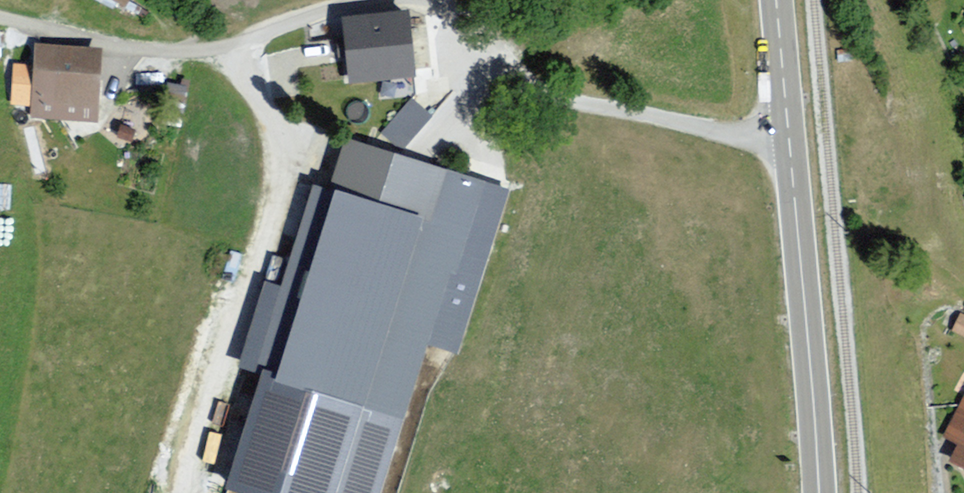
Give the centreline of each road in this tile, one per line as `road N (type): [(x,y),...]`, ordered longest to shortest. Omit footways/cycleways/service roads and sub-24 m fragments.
road 1 (secondary): [(821,492),(778,0)]

